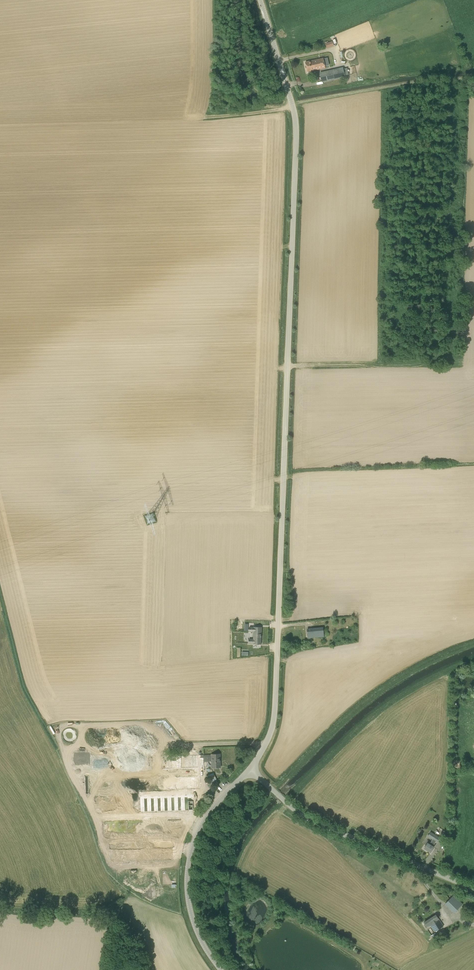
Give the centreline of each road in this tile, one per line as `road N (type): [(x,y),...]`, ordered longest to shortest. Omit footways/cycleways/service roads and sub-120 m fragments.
road 1 (tertiary): [(250,769),(274,725),(276,702),(297,132),(260,0)]
road 2 (tertiary): [(473,887),(312,820),(250,769)]
road 3 (tertiary): [(221,969),(193,921),(190,853),(212,807),(250,769)]

